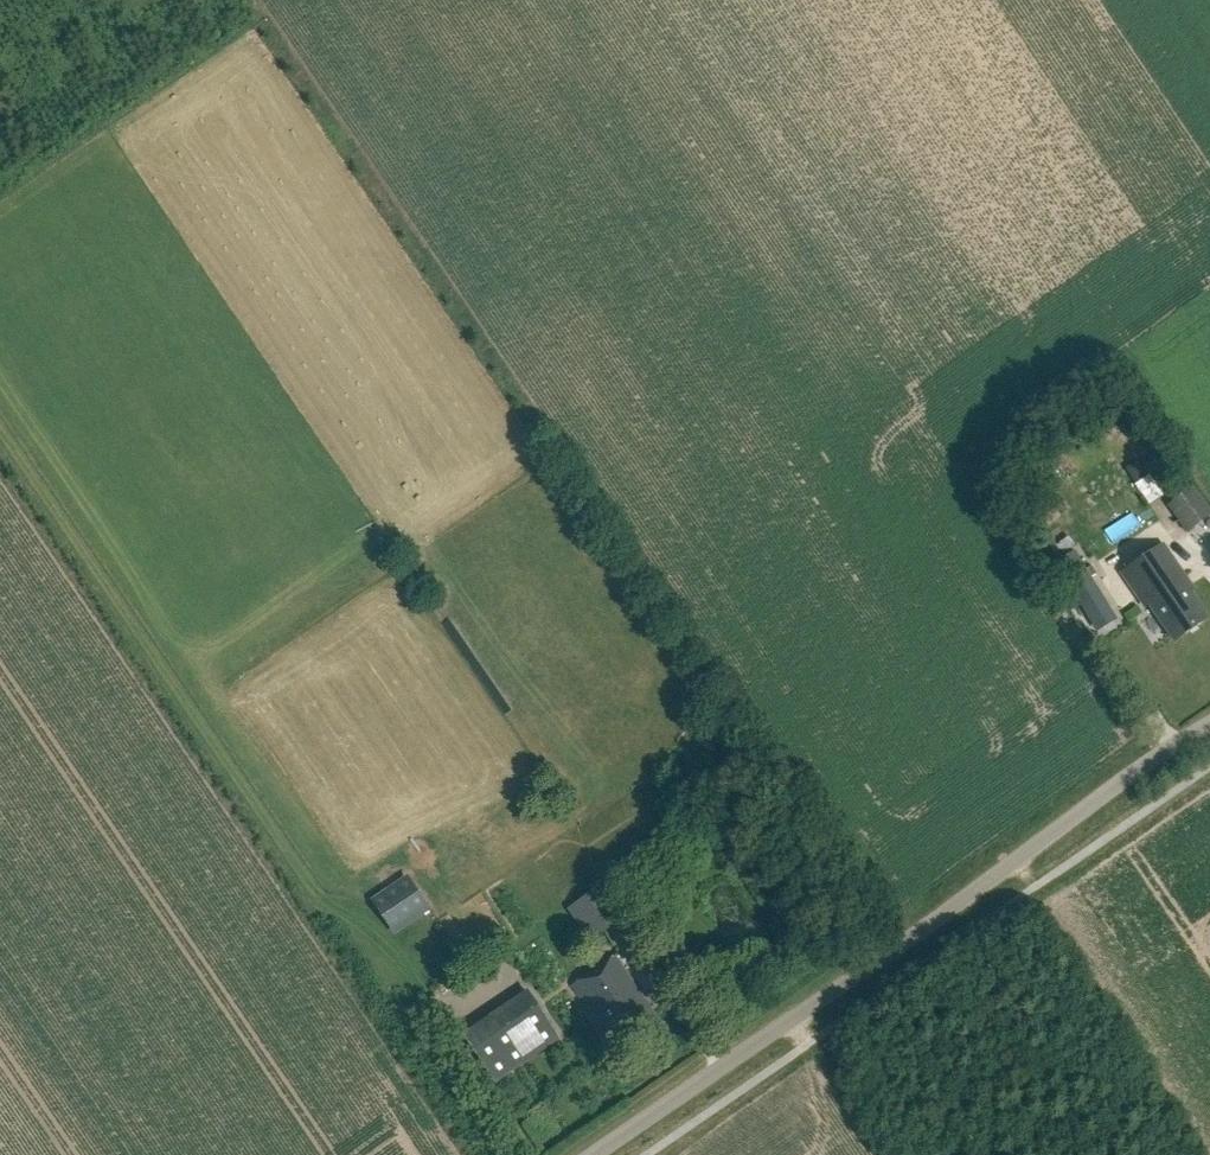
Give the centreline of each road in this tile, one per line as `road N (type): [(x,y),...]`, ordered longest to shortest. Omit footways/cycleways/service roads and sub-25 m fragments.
road 1 (unclassified): [(598,1154),(1209,725)]

